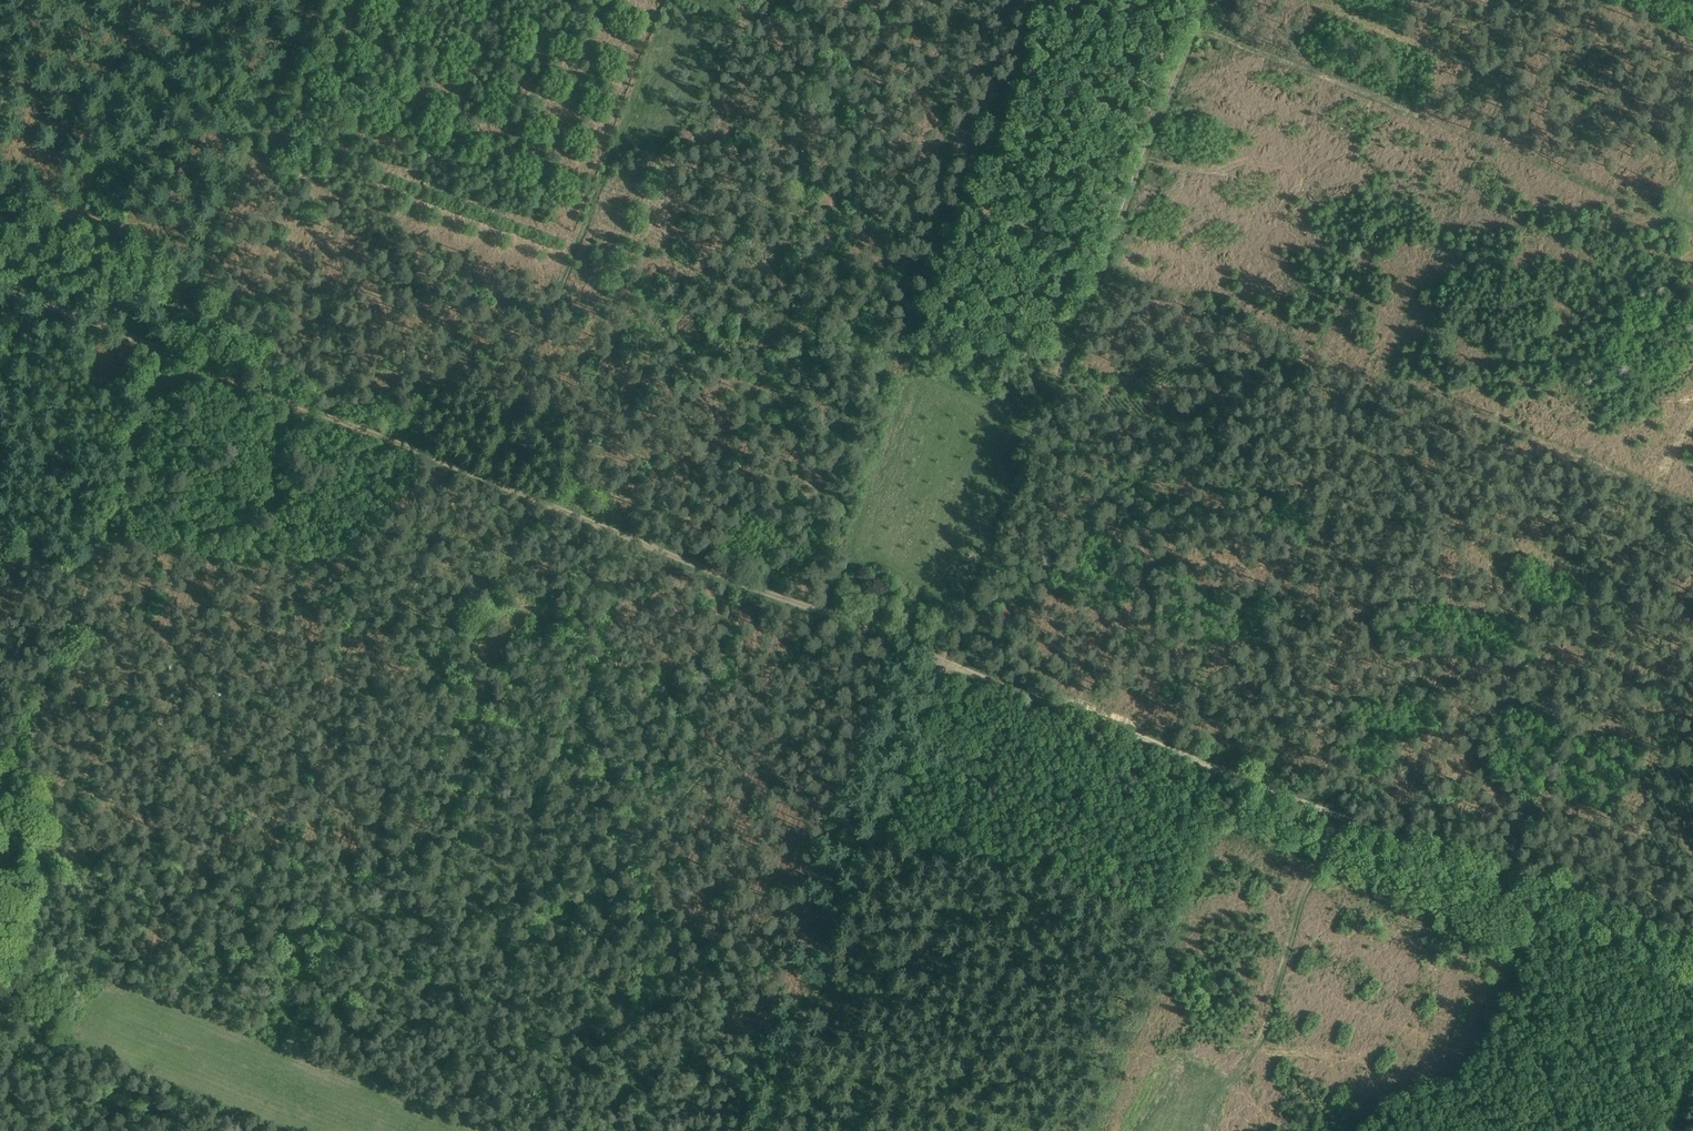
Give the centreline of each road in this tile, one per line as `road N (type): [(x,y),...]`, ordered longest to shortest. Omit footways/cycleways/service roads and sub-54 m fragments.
road 1 (track): [(951,676),(820,612),(166,350)]
road 2 (track): [(1692,960),(1228,773),(951,676)]
road 3 (track): [(951,676),(974,567),(1021,446),(1060,378),(1215,0)]
road 4 (track): [(828,582),(793,674),(743,755),(561,921),(460,983),(389,1084)]
road 5 (track): [(1228,773),(1482,147)]
road 6 (track): [(763,1130),(951,676)]
road 7 (track): [(166,350),(306,0)]
road 8 (track): [(166,350),(0,282)]
road 9 (track): [(98,961),(0,840)]

